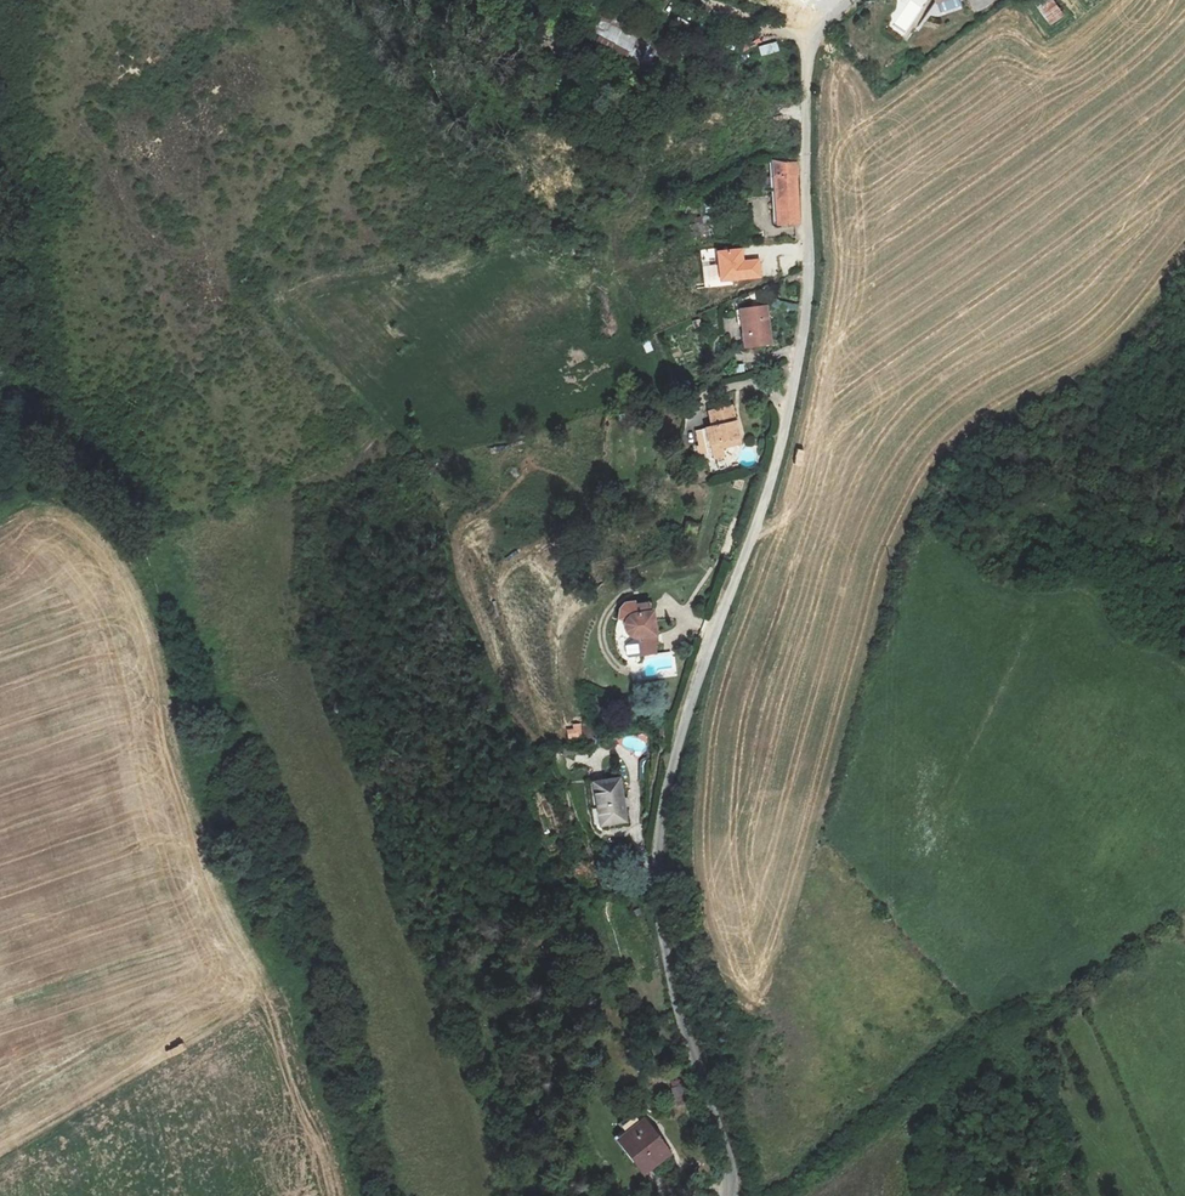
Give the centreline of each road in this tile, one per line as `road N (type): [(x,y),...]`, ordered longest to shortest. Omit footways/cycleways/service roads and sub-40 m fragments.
road 1 (residential): [(730,1195),(667,960),(658,847),(689,709),(782,440),(808,293),(808,65),(815,36),(851,0)]

